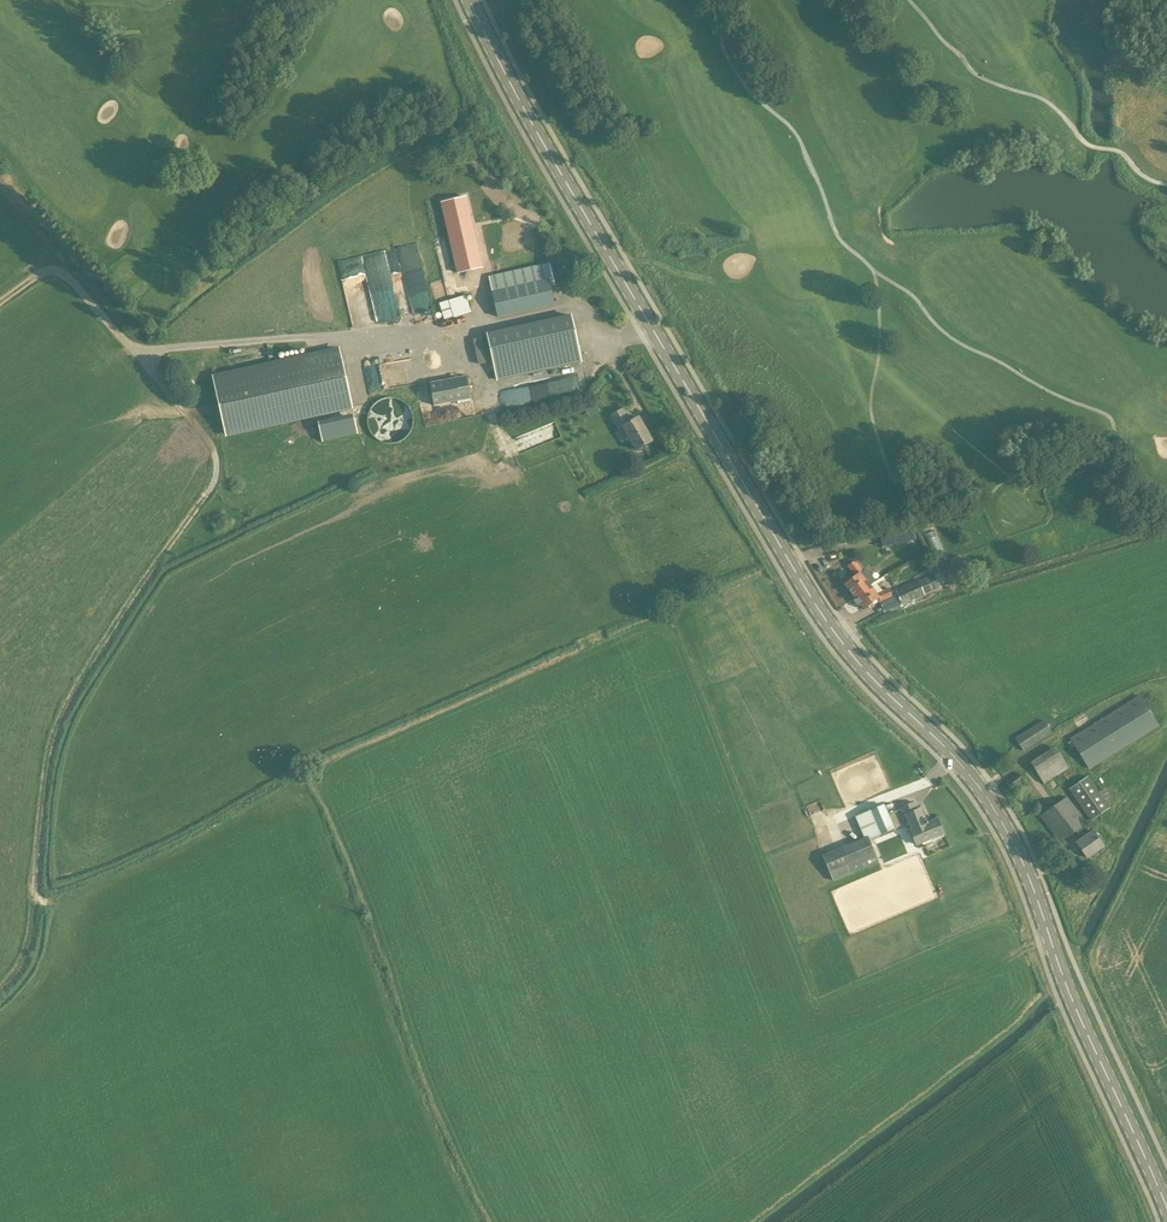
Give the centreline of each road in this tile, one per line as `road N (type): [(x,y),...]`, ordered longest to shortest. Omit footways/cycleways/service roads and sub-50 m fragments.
road 1 (tertiary): [(1166,1209),(992,806),(829,625),(551,156),(470,0)]

